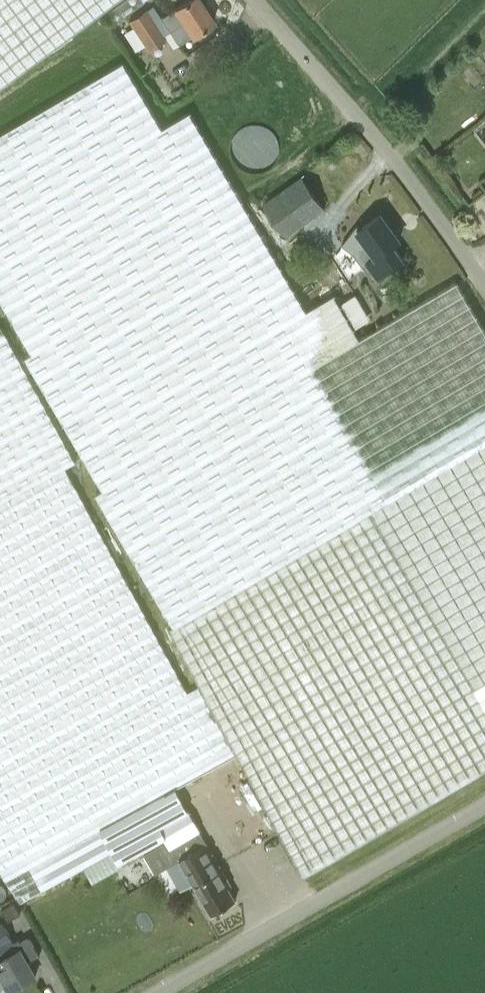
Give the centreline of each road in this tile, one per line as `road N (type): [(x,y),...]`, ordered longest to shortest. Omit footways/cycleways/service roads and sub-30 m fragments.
road 1 (unclassified): [(155,992),(484,806)]
road 2 (unclassified): [(484,287),(251,0)]

